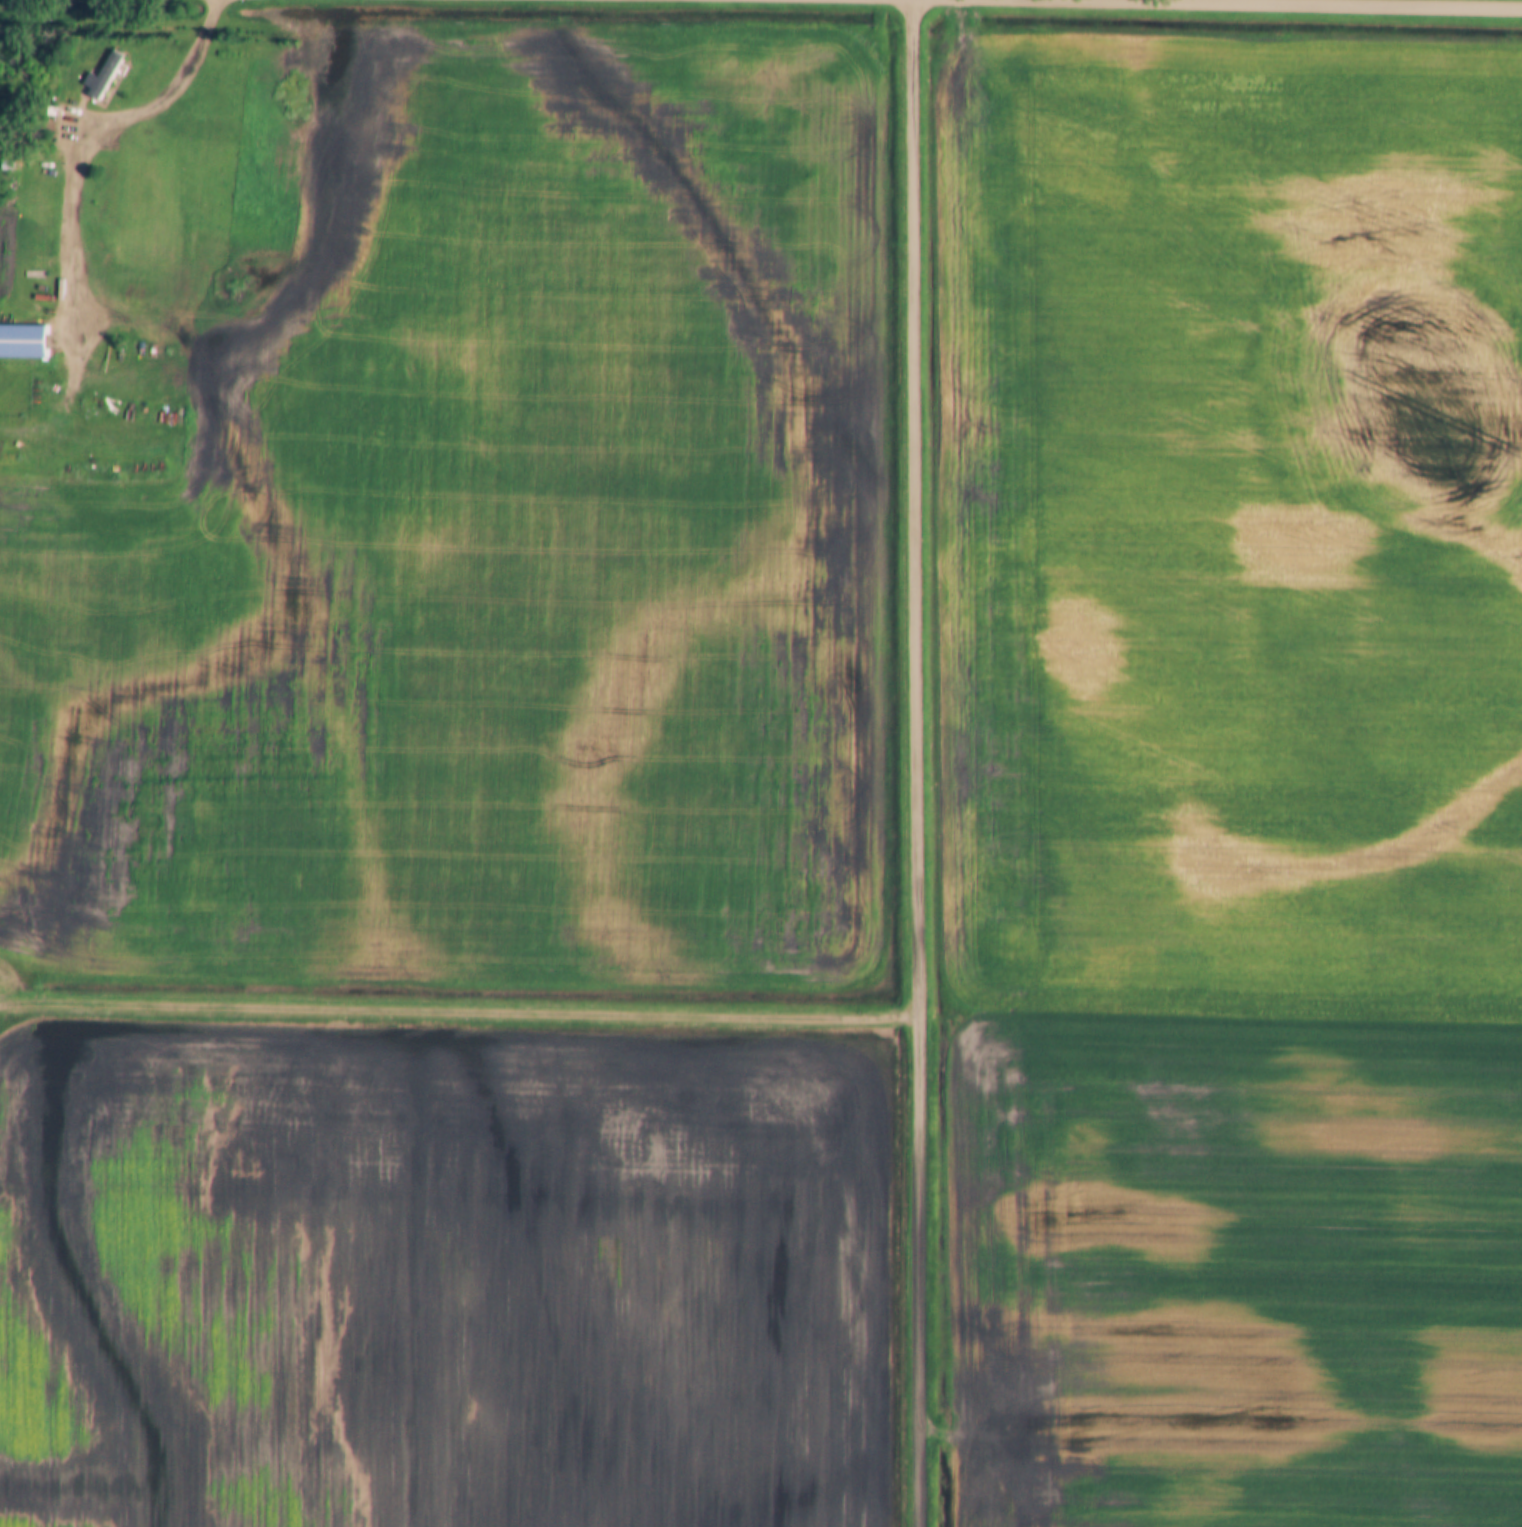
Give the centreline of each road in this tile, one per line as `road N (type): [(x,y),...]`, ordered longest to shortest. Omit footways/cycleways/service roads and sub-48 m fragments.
road 1 (residential): [(925,1526),(913,0)]
road 2 (residential): [(1521,10),(1084,0)]

